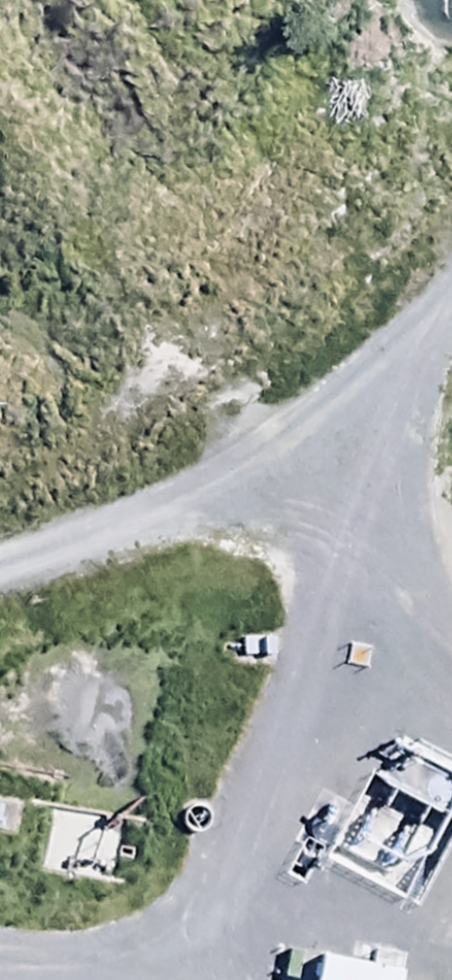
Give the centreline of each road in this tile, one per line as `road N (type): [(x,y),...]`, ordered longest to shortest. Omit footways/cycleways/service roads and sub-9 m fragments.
road 1 (track): [(279,838),(327,411),(451,277)]
road 2 (track): [(0,536),(163,492),(327,411)]

